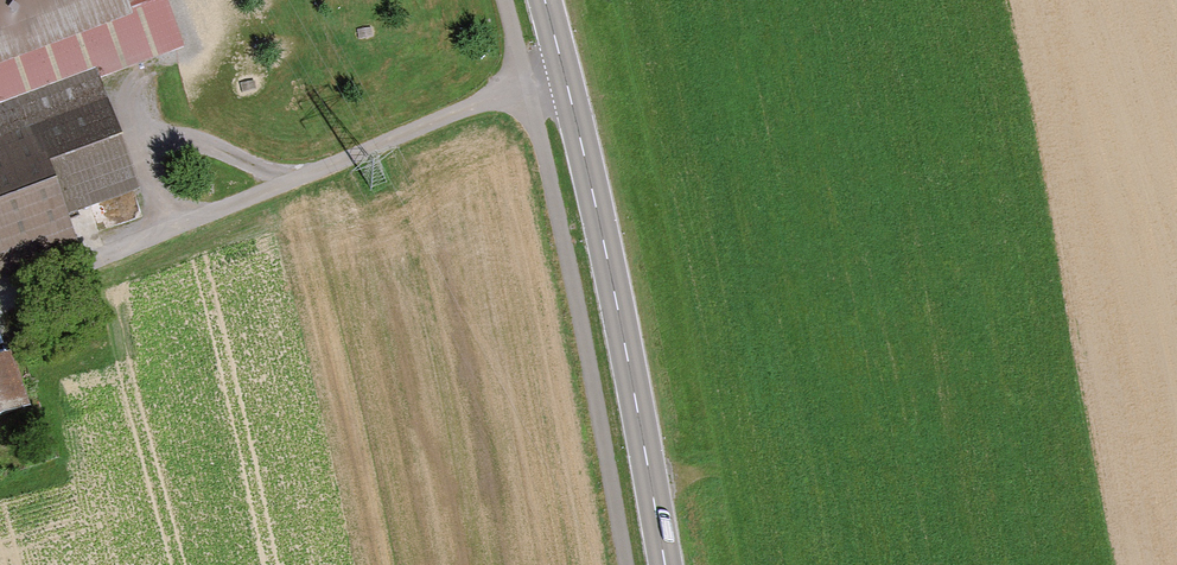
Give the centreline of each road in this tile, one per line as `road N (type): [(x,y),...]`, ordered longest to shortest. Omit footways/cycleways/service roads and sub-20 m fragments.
road 1 (secondary): [(662,564),(614,285),(540,0)]
road 2 (track): [(620,564),(521,79)]

